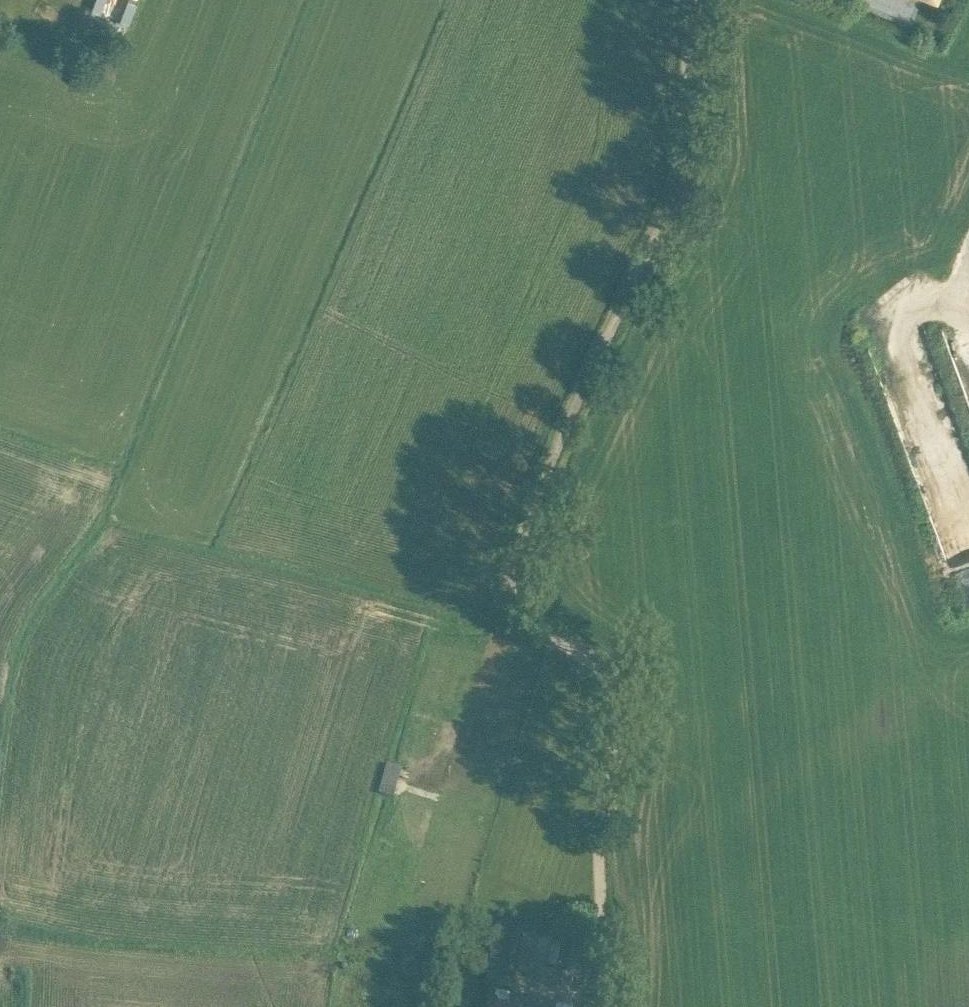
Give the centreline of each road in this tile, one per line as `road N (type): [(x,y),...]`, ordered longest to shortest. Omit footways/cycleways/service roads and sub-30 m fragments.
road 1 (track): [(694,0),(682,153),(672,186),(526,527),(508,593),(516,610),(609,681),(622,708),(596,830),(601,1006)]

